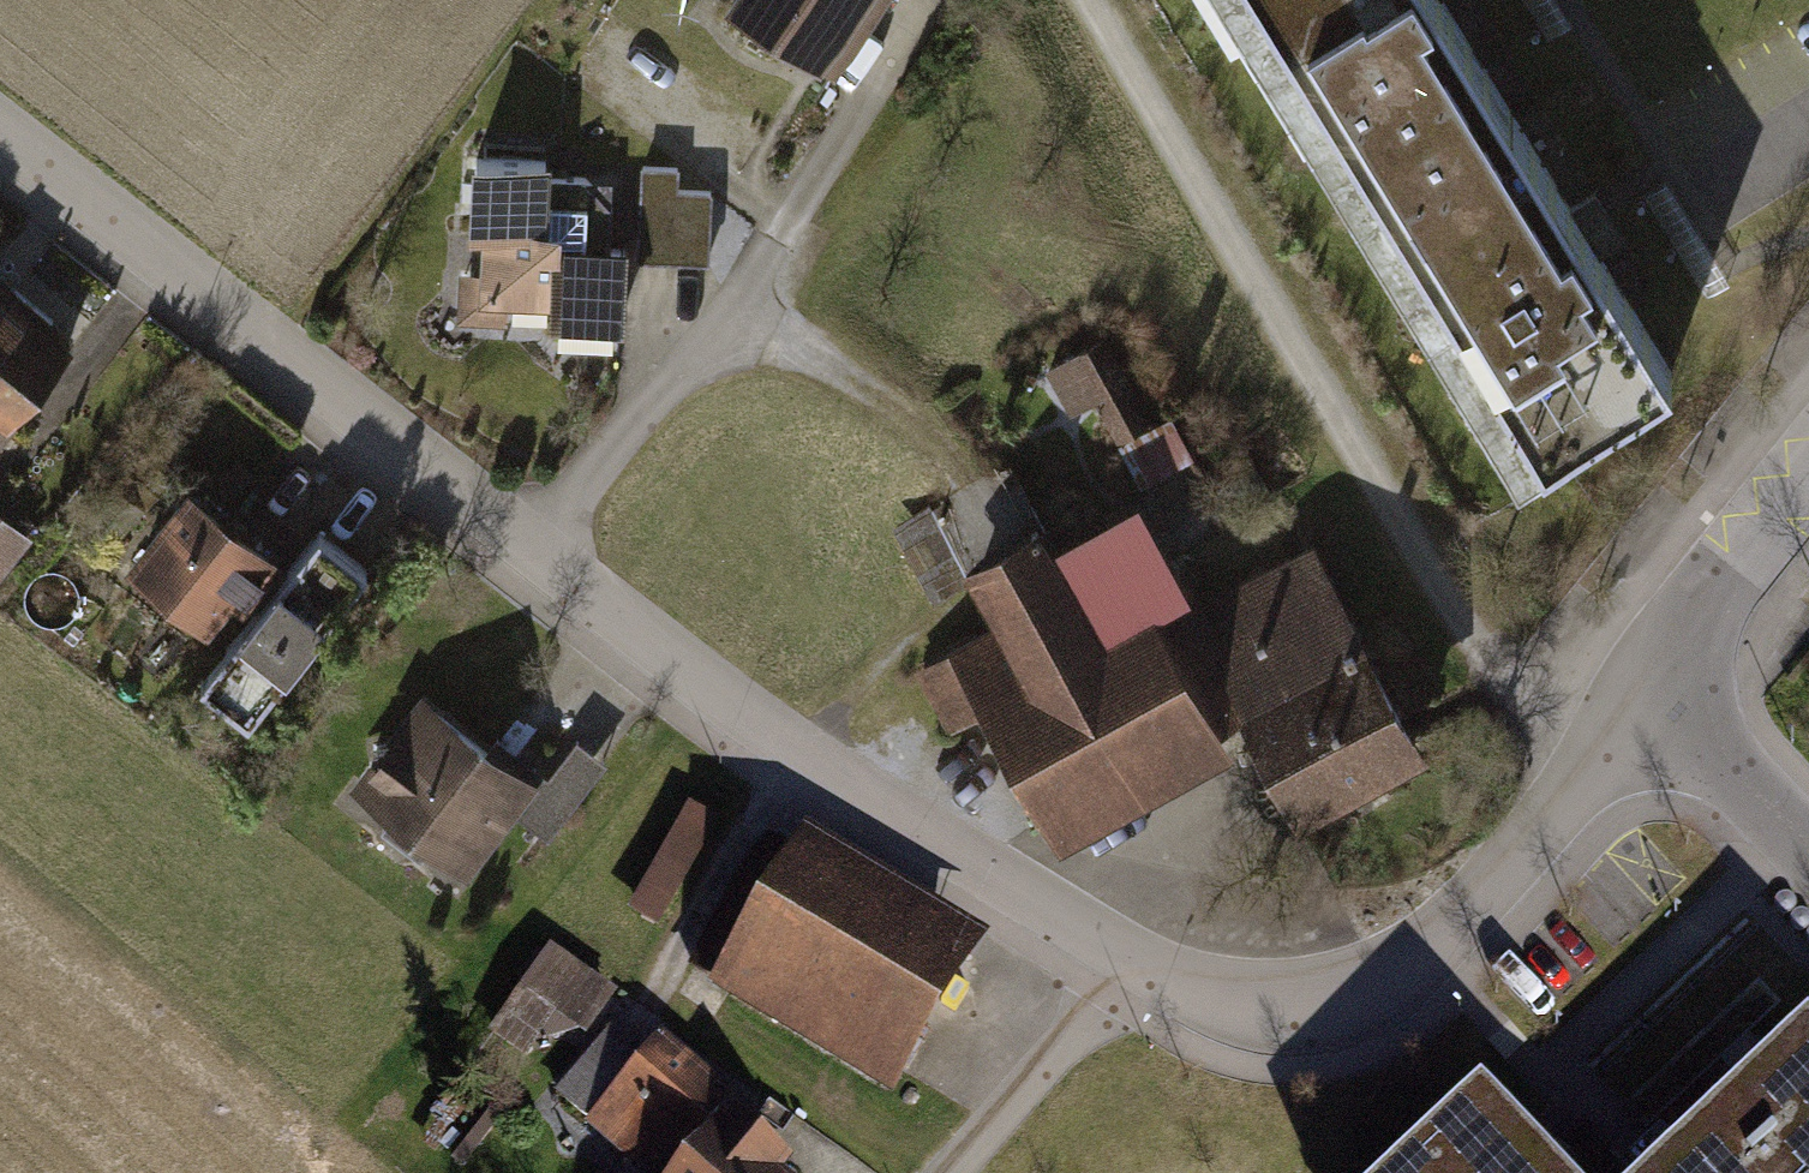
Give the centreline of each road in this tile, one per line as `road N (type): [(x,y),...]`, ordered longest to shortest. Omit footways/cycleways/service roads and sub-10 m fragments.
road 1 (residential): [(0,137),(795,755),(1140,962),(1217,998),(1299,1007),(1344,997),(1414,961),(1535,838),(1640,697)]
road 2 (track): [(1568,799),(1096,0)]
road 3 (residential): [(1640,697),(1808,468)]
road 4 (residential): [(1640,697),(1808,848)]

